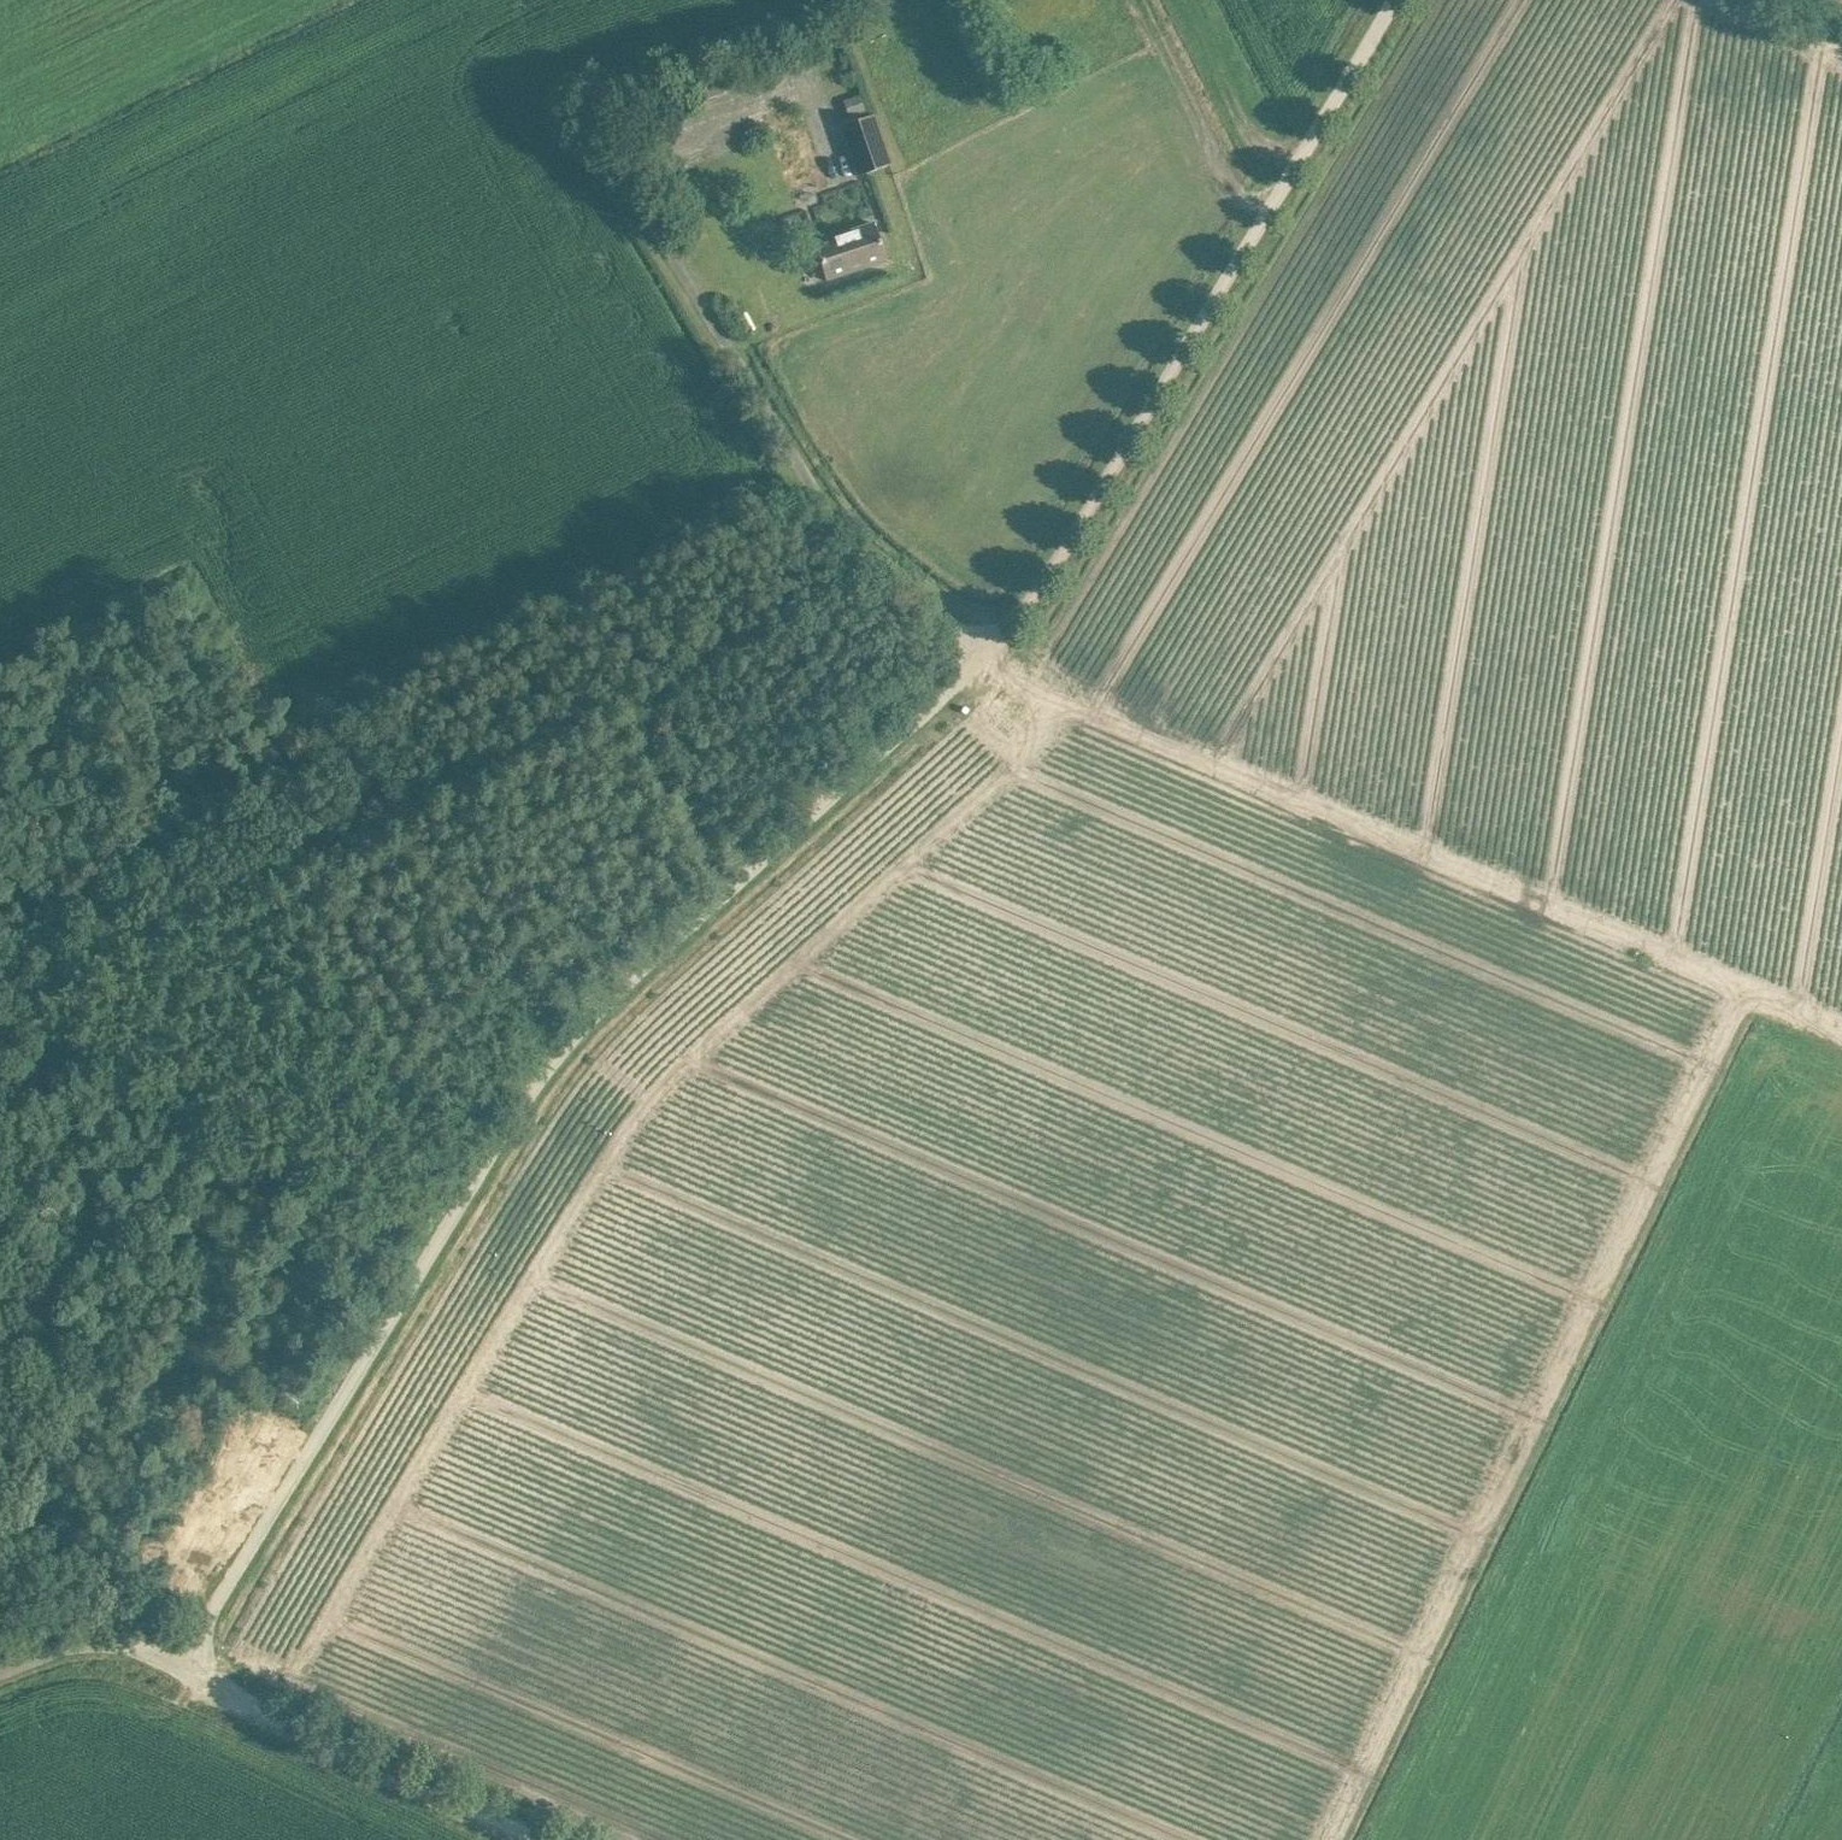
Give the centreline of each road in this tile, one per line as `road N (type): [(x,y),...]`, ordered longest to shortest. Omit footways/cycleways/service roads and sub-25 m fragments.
road 1 (unclassified): [(0,1673),(103,1645),(181,1663),(539,1083),(677,941),(984,657)]
road 2 (track): [(984,657),(1010,684),(1841,1048)]
road 3 (unclassified): [(1398,0),(1062,559),(984,657)]
road 4 (track): [(542,1839),(226,1693),(181,1663)]

